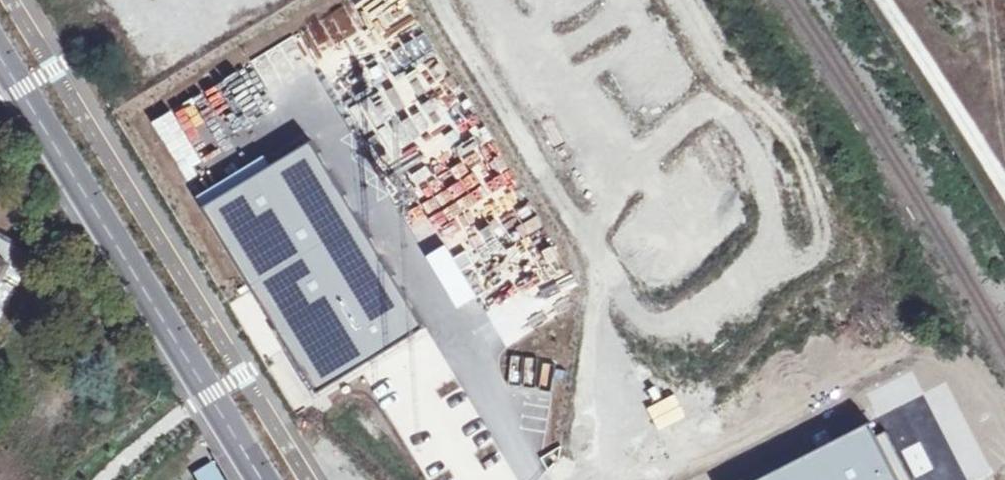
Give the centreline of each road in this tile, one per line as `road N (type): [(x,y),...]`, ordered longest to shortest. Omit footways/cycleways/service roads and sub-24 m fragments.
road 1 (tertiary): [(0,58),(263,479)]

